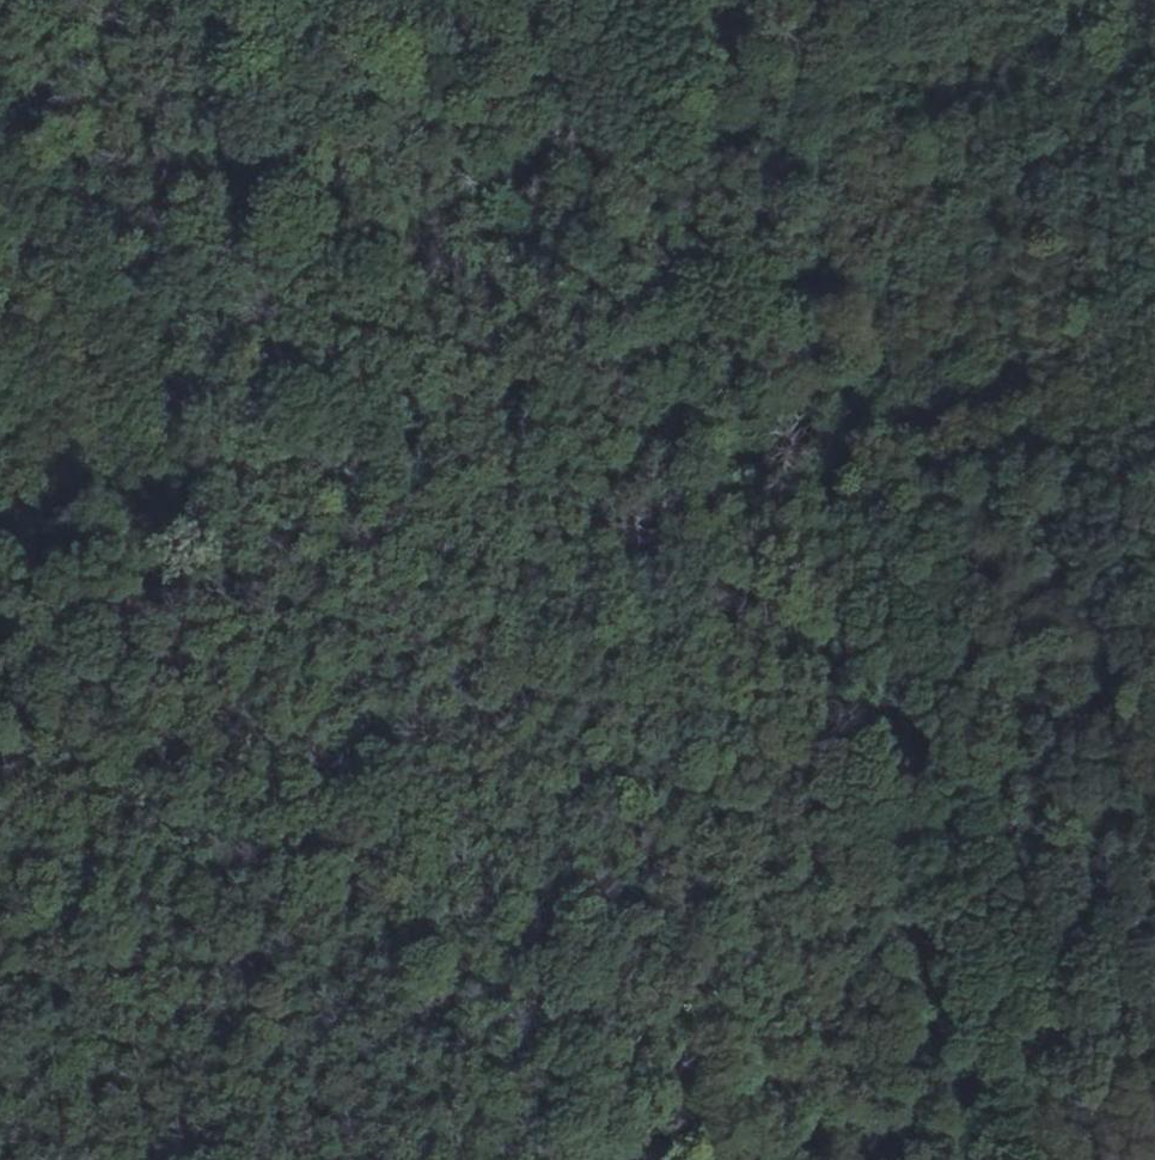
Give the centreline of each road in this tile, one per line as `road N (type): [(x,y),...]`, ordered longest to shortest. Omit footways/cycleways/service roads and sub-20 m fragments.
road 1 (track): [(729,254),(787,315),(872,551),(905,679),(936,896),(1014,1159)]
road 2 (track): [(729,254),(691,190),(623,0)]

